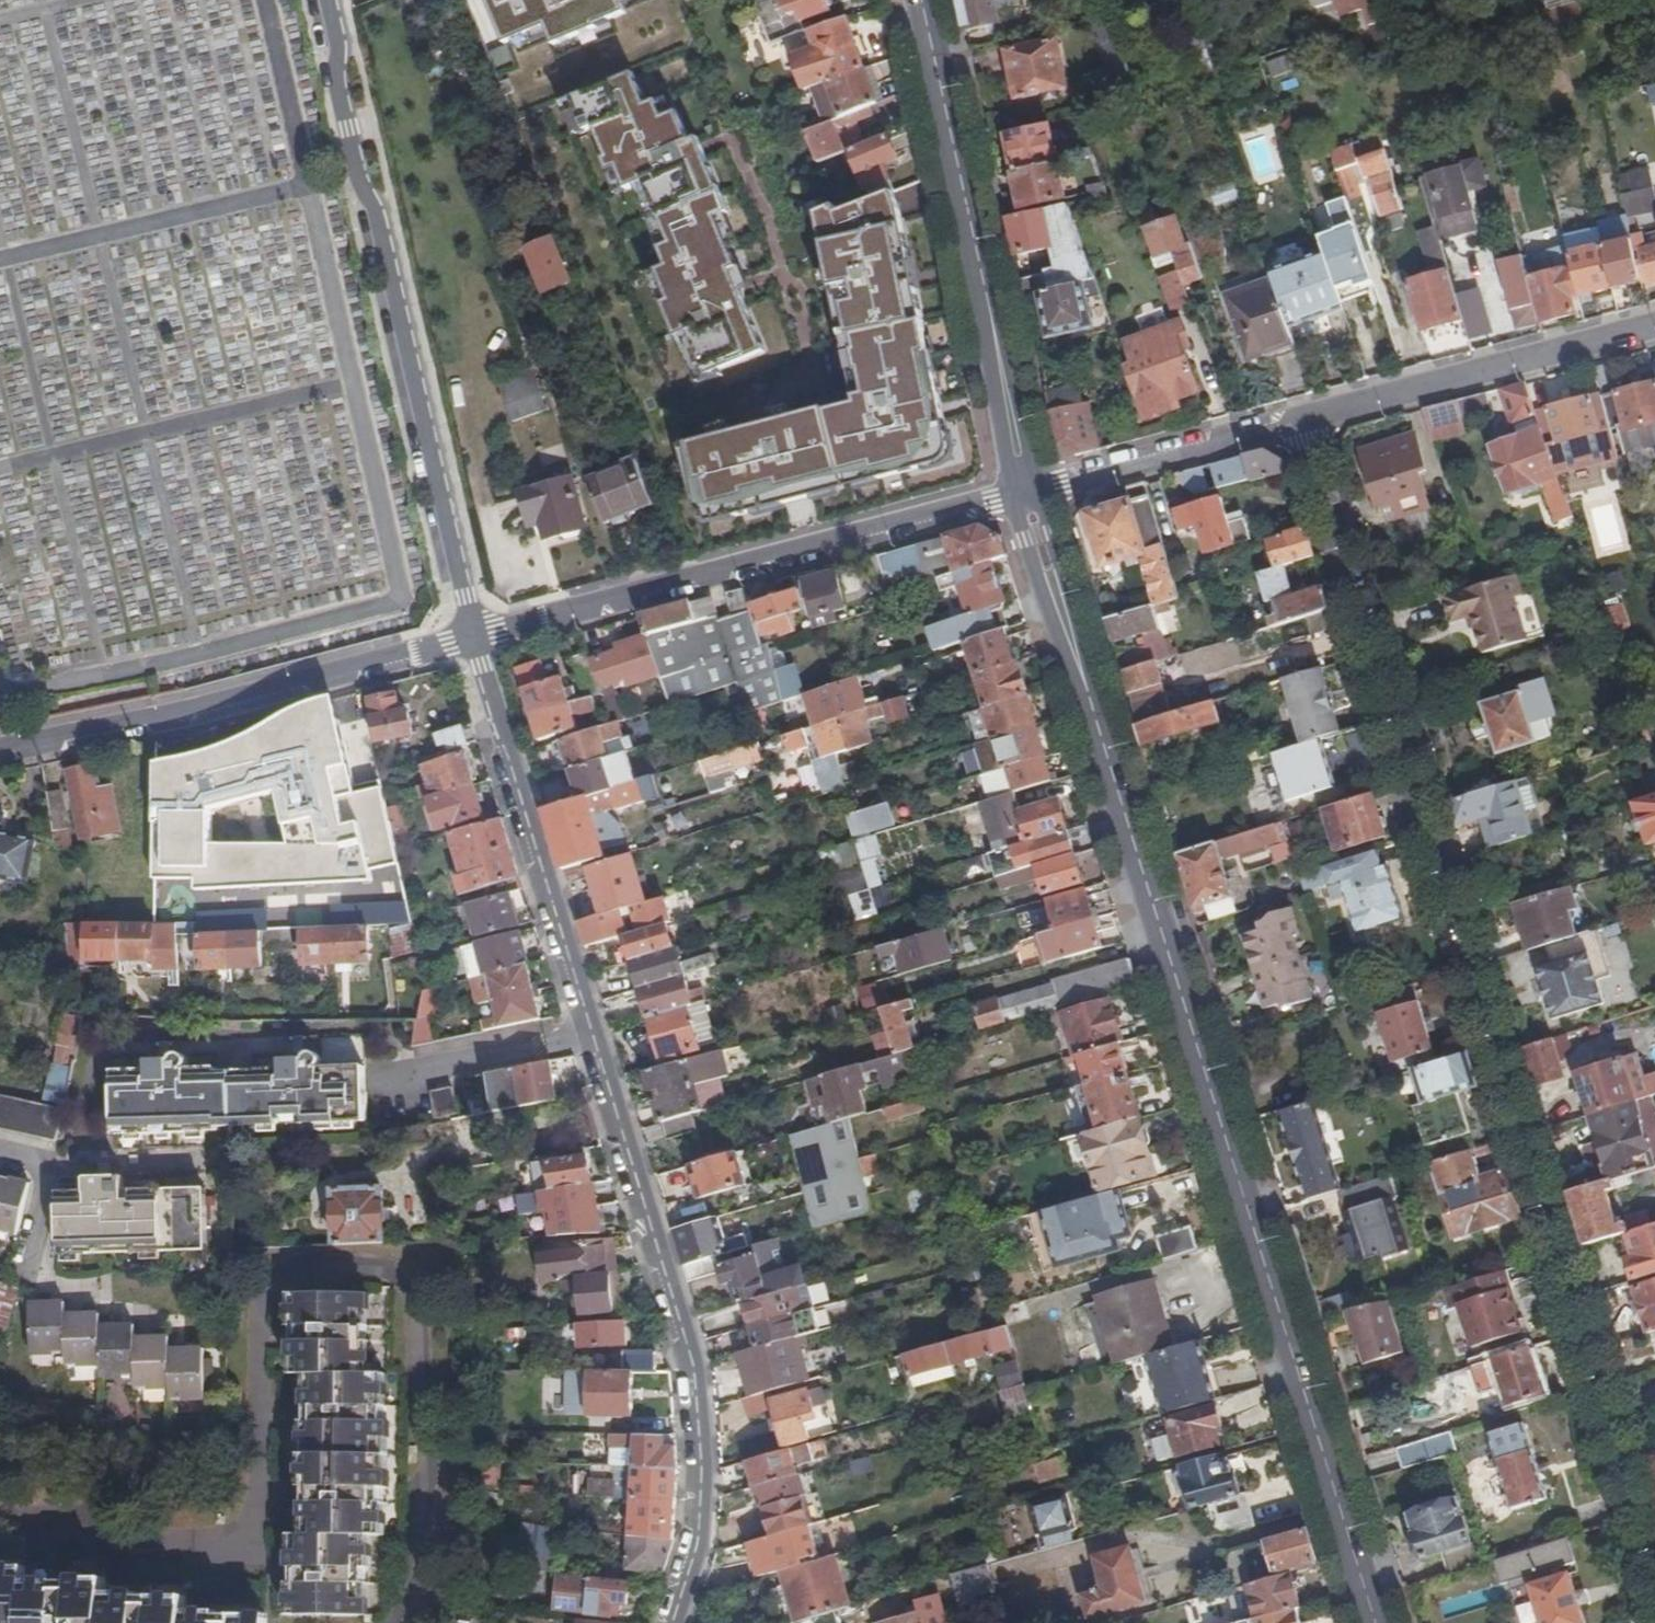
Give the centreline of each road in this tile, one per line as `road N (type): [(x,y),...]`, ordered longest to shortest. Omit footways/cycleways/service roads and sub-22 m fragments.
road 1 (residential): [(1287,419),(1304,442),(1654,1564)]
road 2 (tertiary): [(1377,1622),(1026,492)]
road 3 (residential): [(677,1622),(702,1542),(697,1360),(475,634)]
road 4 (residential): [(397,1622),(417,1594),(418,1304),(383,1266),(326,1259),(274,1275),(261,1298),(255,1527),(238,1542),(0,1517)]
road 5 (residential): [(328,0),(337,86),(359,182),(378,219),(475,634)]
road 6 (residential): [(475,634),(1026,492)]
road 7 (tertiary): [(1026,492),(921,0)]
road 8 (residential): [(0,747),(158,715),(475,634)]
road 9 (residential): [(1654,323),(1287,419)]
road 10 (residential): [(1026,492),(1287,419)]

